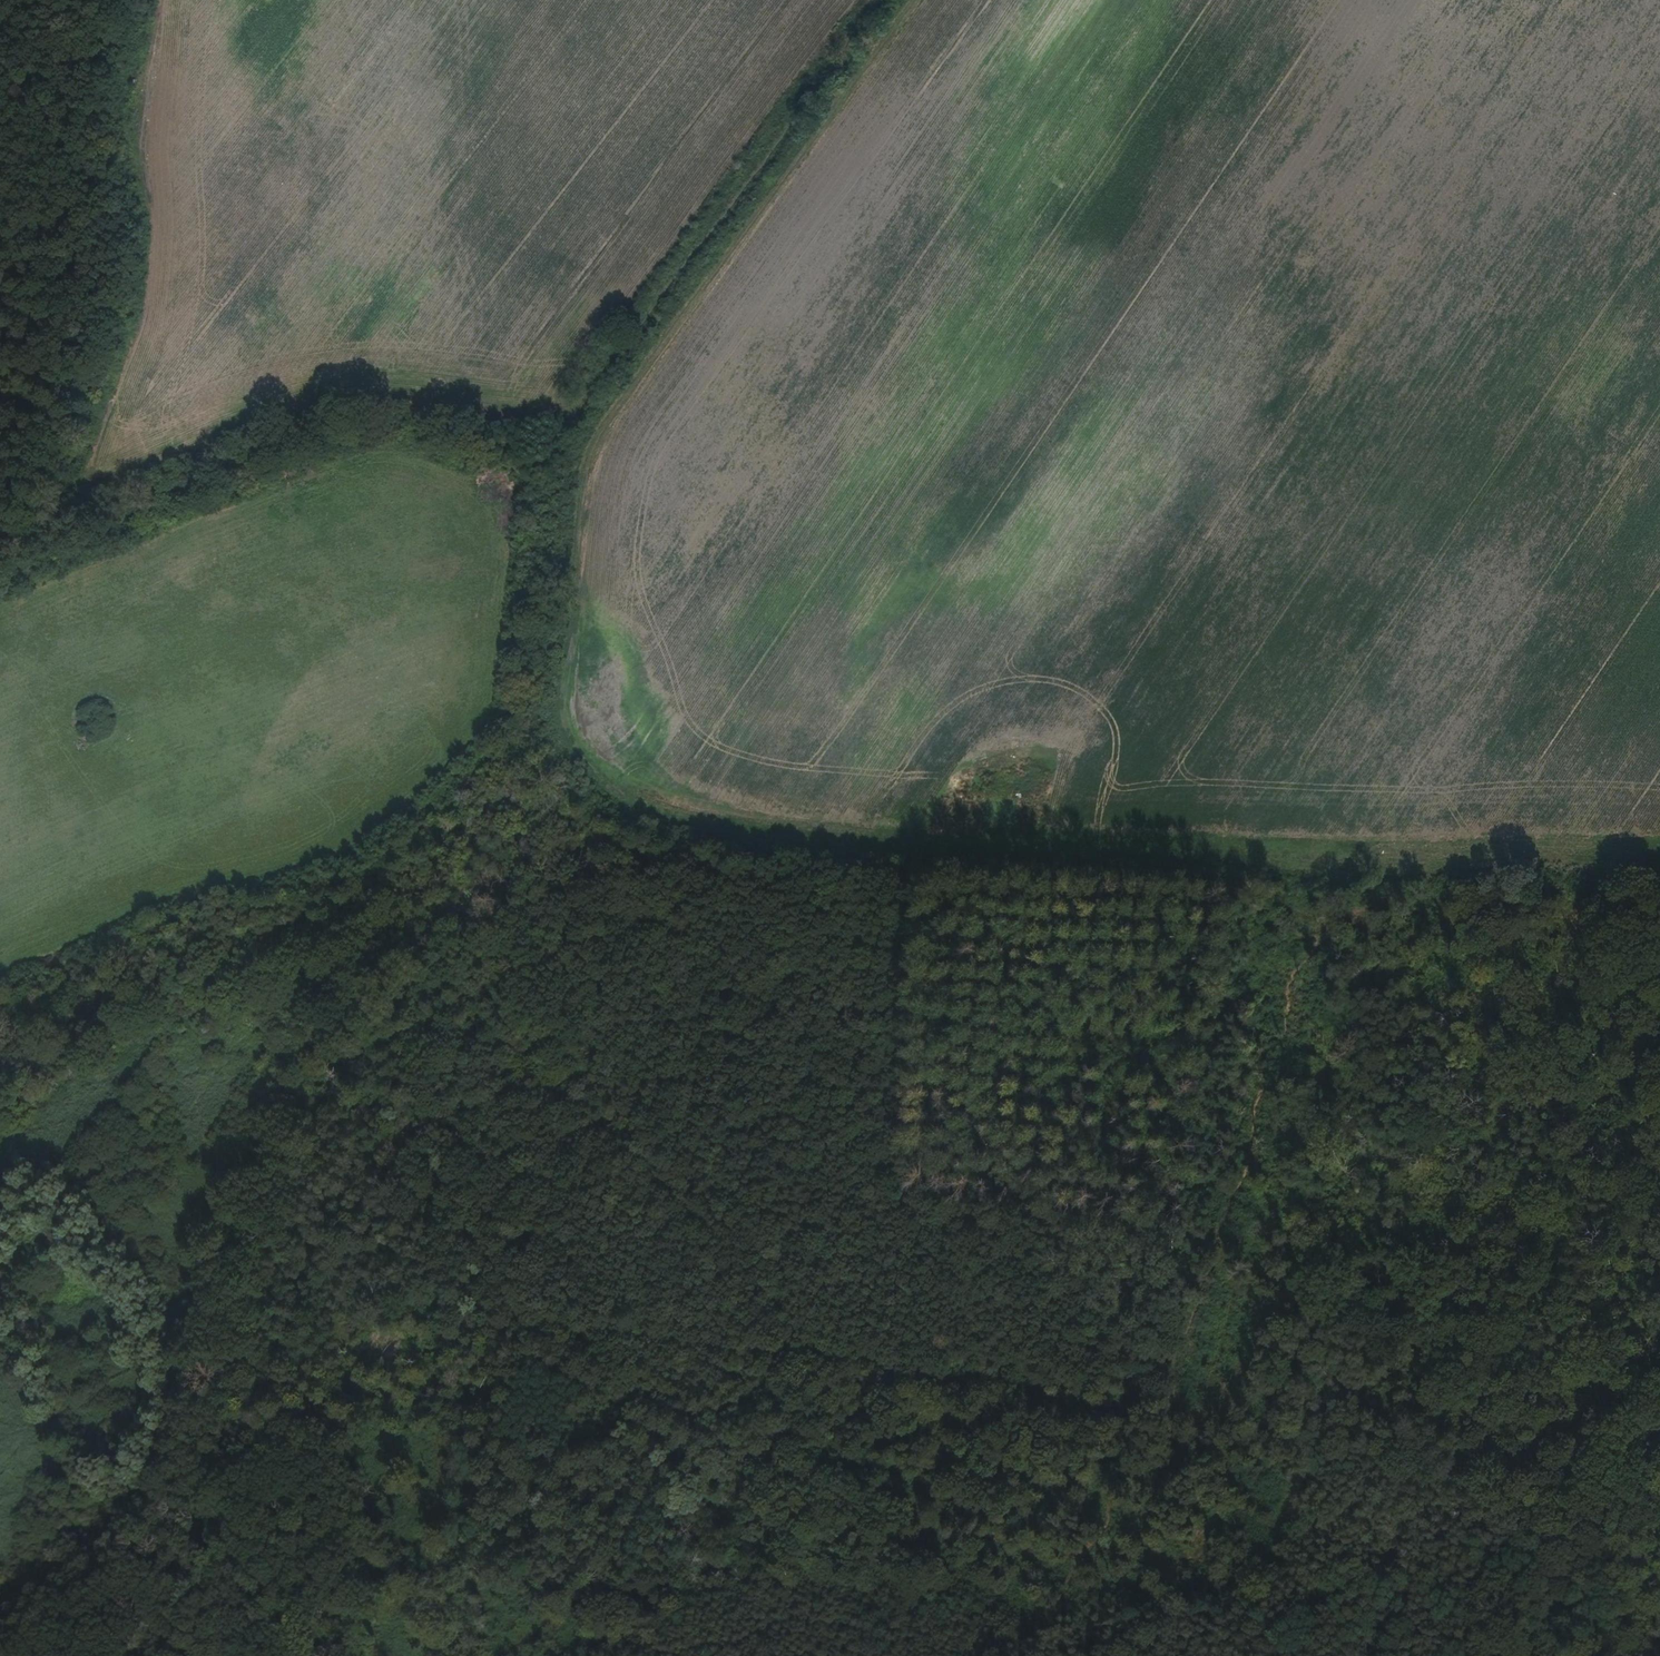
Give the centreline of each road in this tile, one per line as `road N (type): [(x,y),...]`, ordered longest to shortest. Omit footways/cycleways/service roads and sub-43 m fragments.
road 1 (track): [(857,0),(560,417),(407,405),(323,414),(0,548)]
road 2 (track): [(450,1655),(439,1333)]

